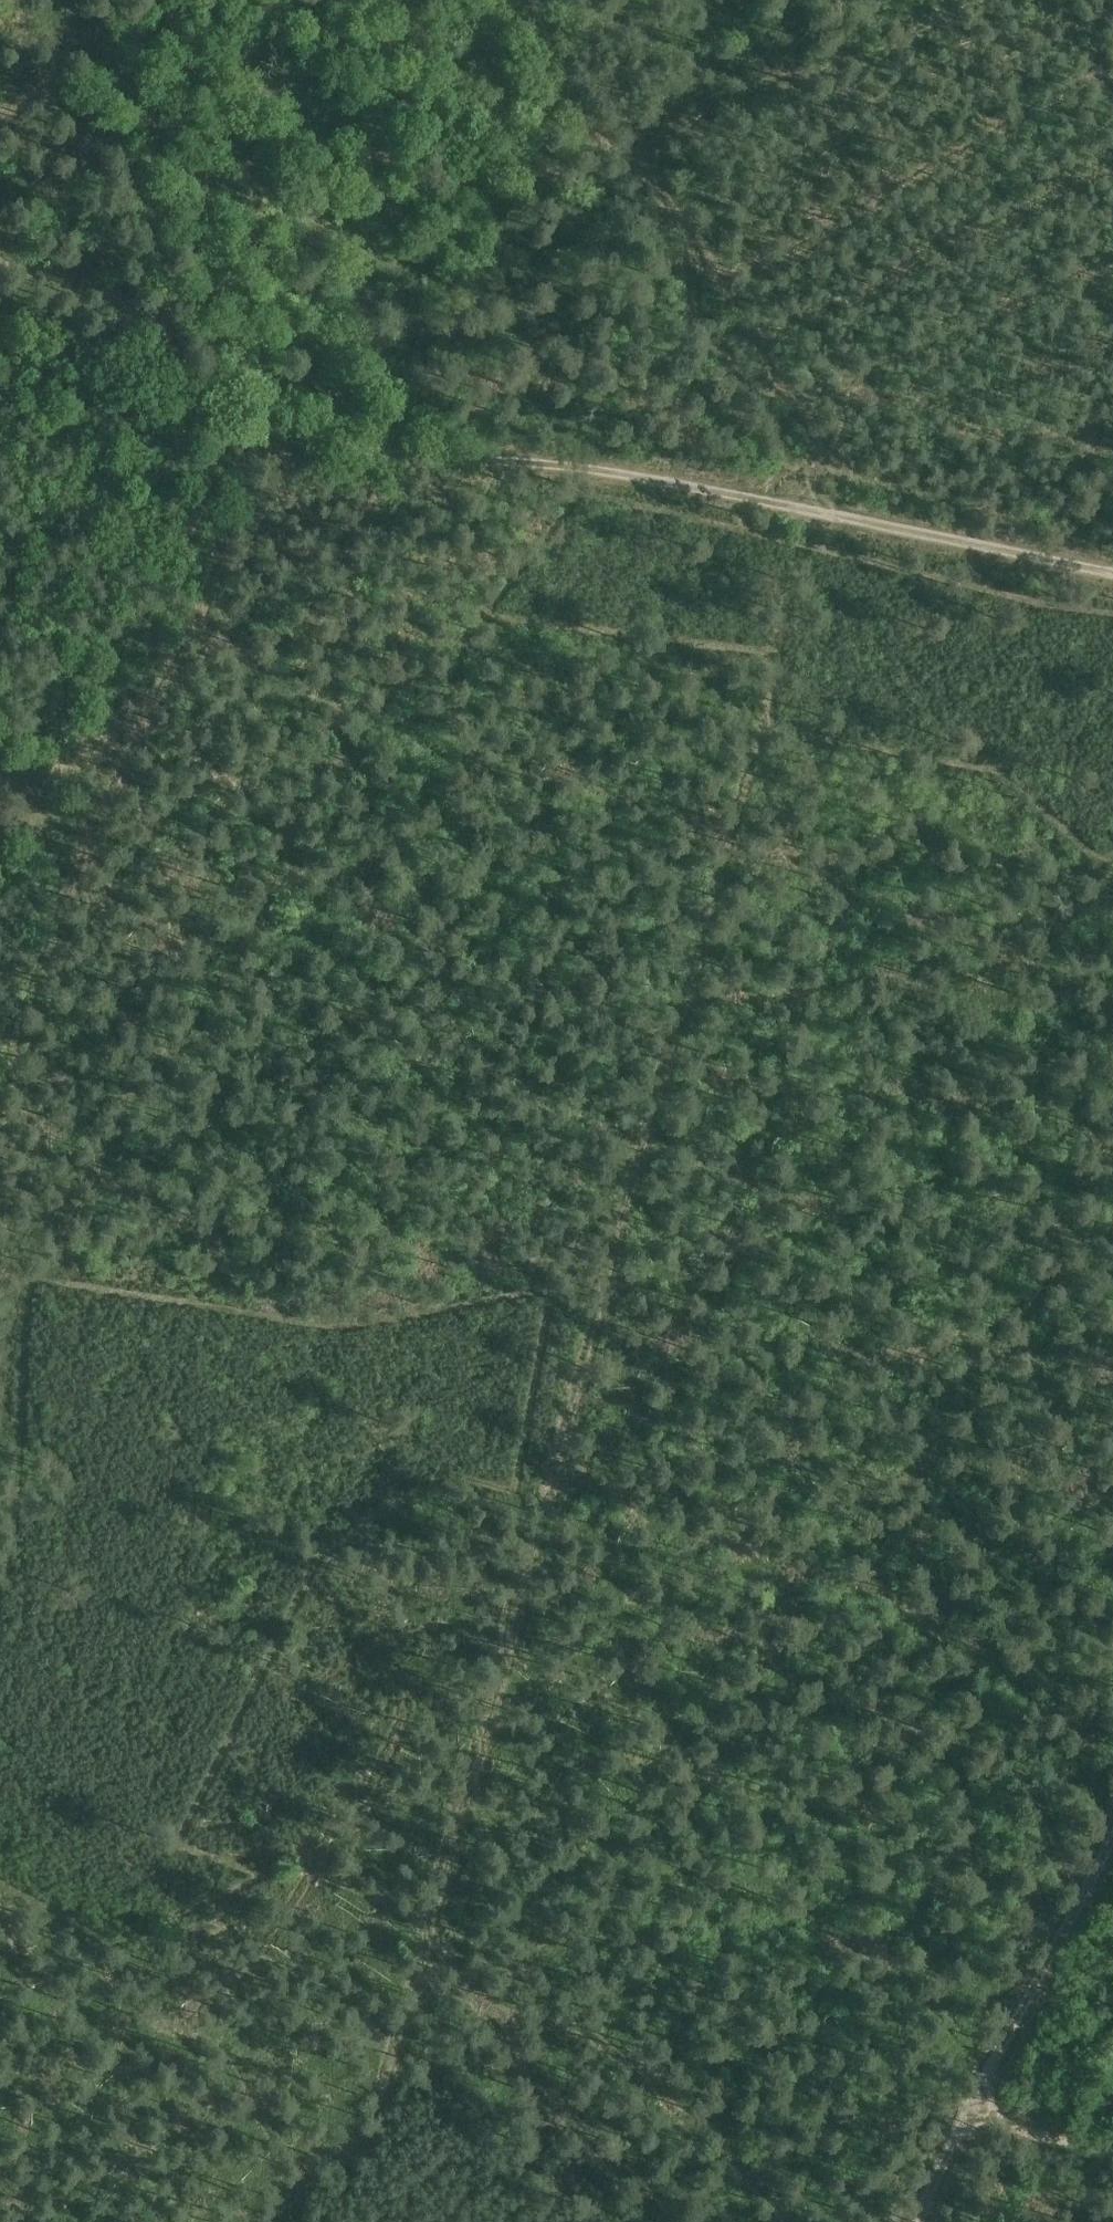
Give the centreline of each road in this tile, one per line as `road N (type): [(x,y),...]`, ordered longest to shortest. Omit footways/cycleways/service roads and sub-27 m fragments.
road 1 (track): [(0,336),(157,409),(409,459),(634,477),(1112,575)]
road 2 (track): [(1112,2149),(969,2116)]

